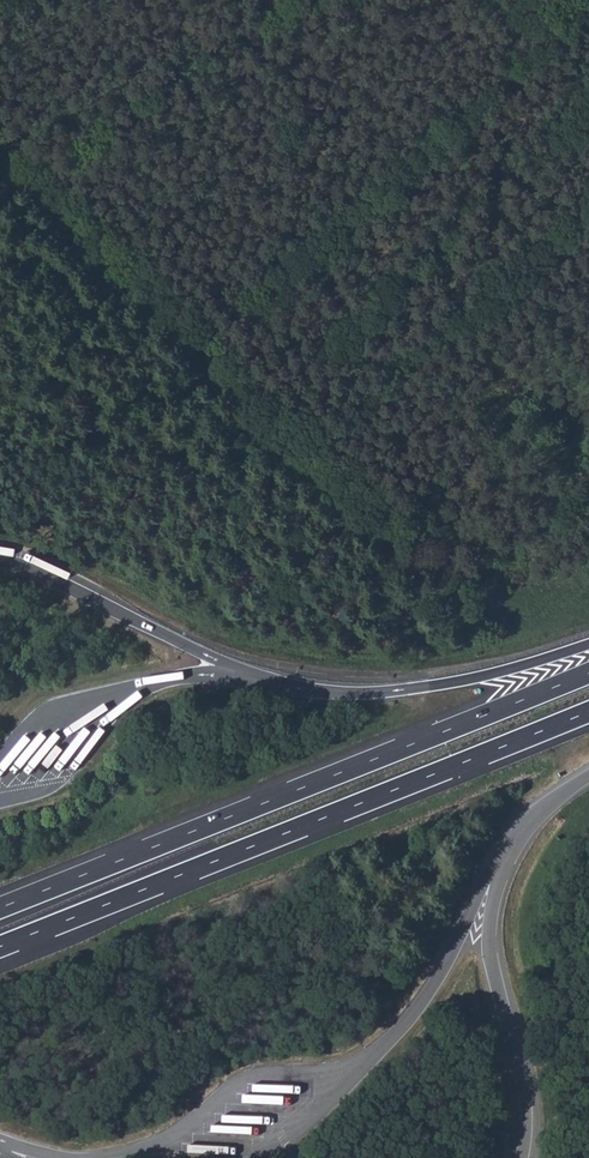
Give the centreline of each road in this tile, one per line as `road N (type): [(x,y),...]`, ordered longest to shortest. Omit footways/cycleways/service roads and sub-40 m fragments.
road 1 (motorway): [(0,947),(588,712)]
road 2 (motorway): [(588,673),(0,908)]
road 3 (motorway): [(588,644),(483,676),(370,693),(295,688),(235,670)]
road 4 (motorway): [(499,859),(537,814),(588,776)]

